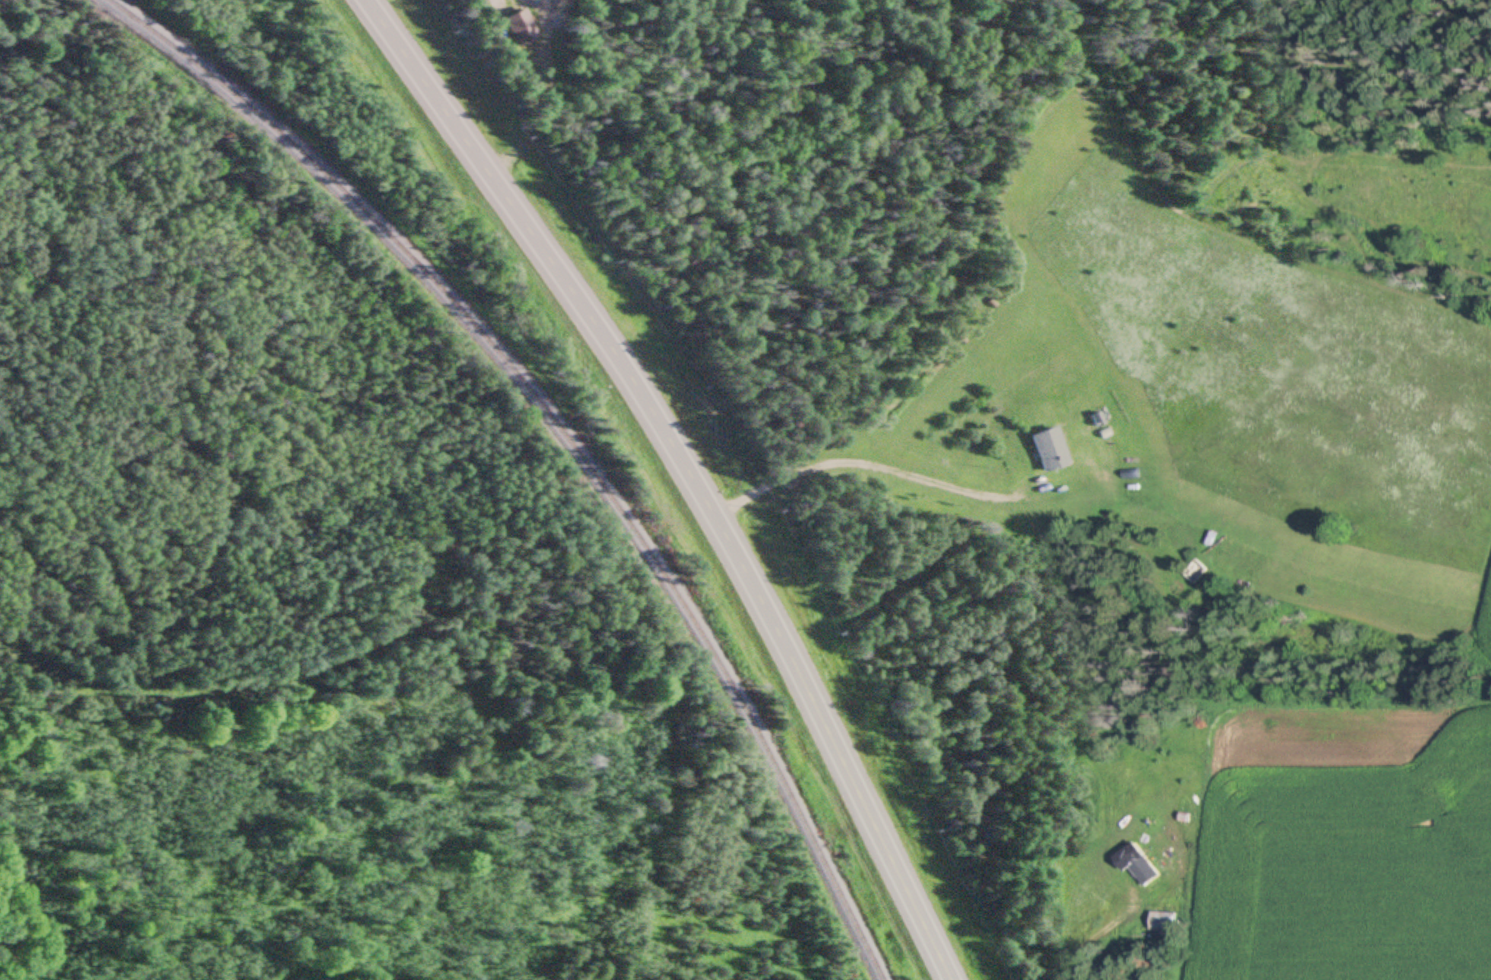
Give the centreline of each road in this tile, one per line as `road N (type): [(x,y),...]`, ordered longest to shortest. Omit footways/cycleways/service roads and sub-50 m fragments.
road 1 (primary): [(953,979),(782,635),(665,425),(366,0)]

